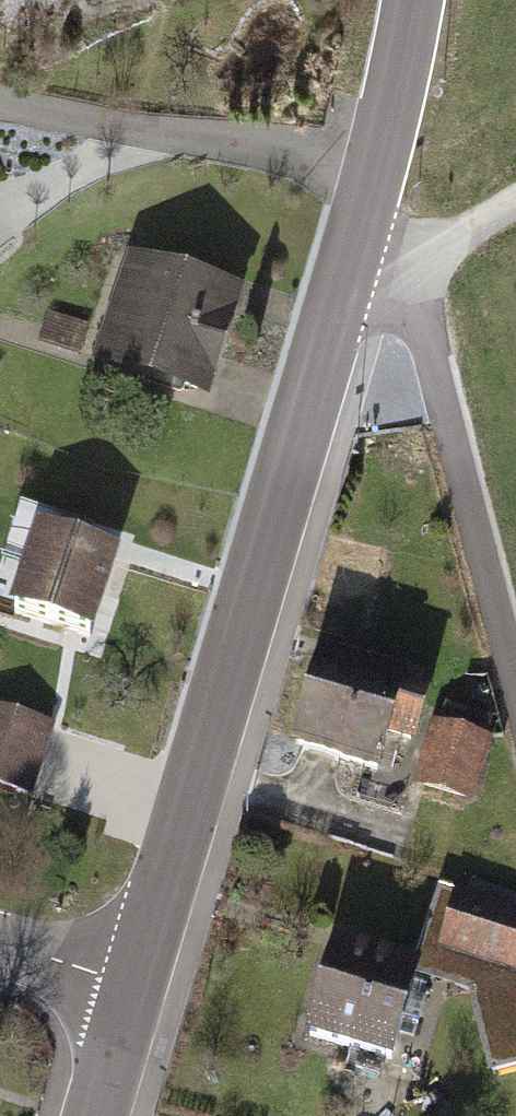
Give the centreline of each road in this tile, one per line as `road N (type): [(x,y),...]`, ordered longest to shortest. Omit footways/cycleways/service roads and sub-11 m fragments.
road 1 (tertiary): [(138,995),(350,272)]
road 2 (residential): [(515,679),(424,325),(350,272)]
road 3 (residential): [(0,103),(377,169)]
road 4 (residential): [(350,272),(461,246),(515,216)]
road 5 (tertiary): [(377,169),(413,0)]
road 6 (residential): [(138,995),(0,955)]
road 7 (tertiary): [(101,1115),(138,995)]

